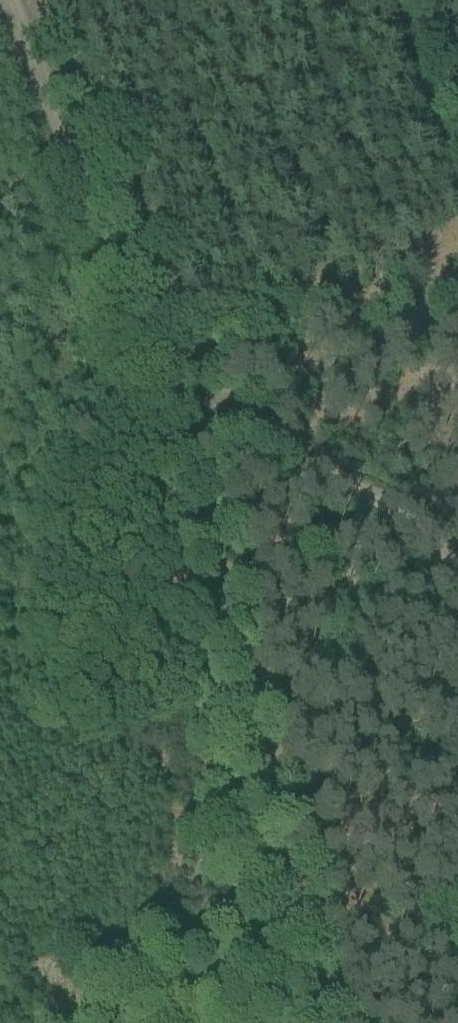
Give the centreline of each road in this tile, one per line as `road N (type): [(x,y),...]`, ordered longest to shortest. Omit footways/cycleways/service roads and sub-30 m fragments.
road 1 (track): [(170,403),(303,1022)]
road 2 (track): [(9,0),(170,403)]
road 3 (track): [(170,403),(398,502),(445,548),(457,580)]
road 4 (track): [(457,313),(170,403)]

